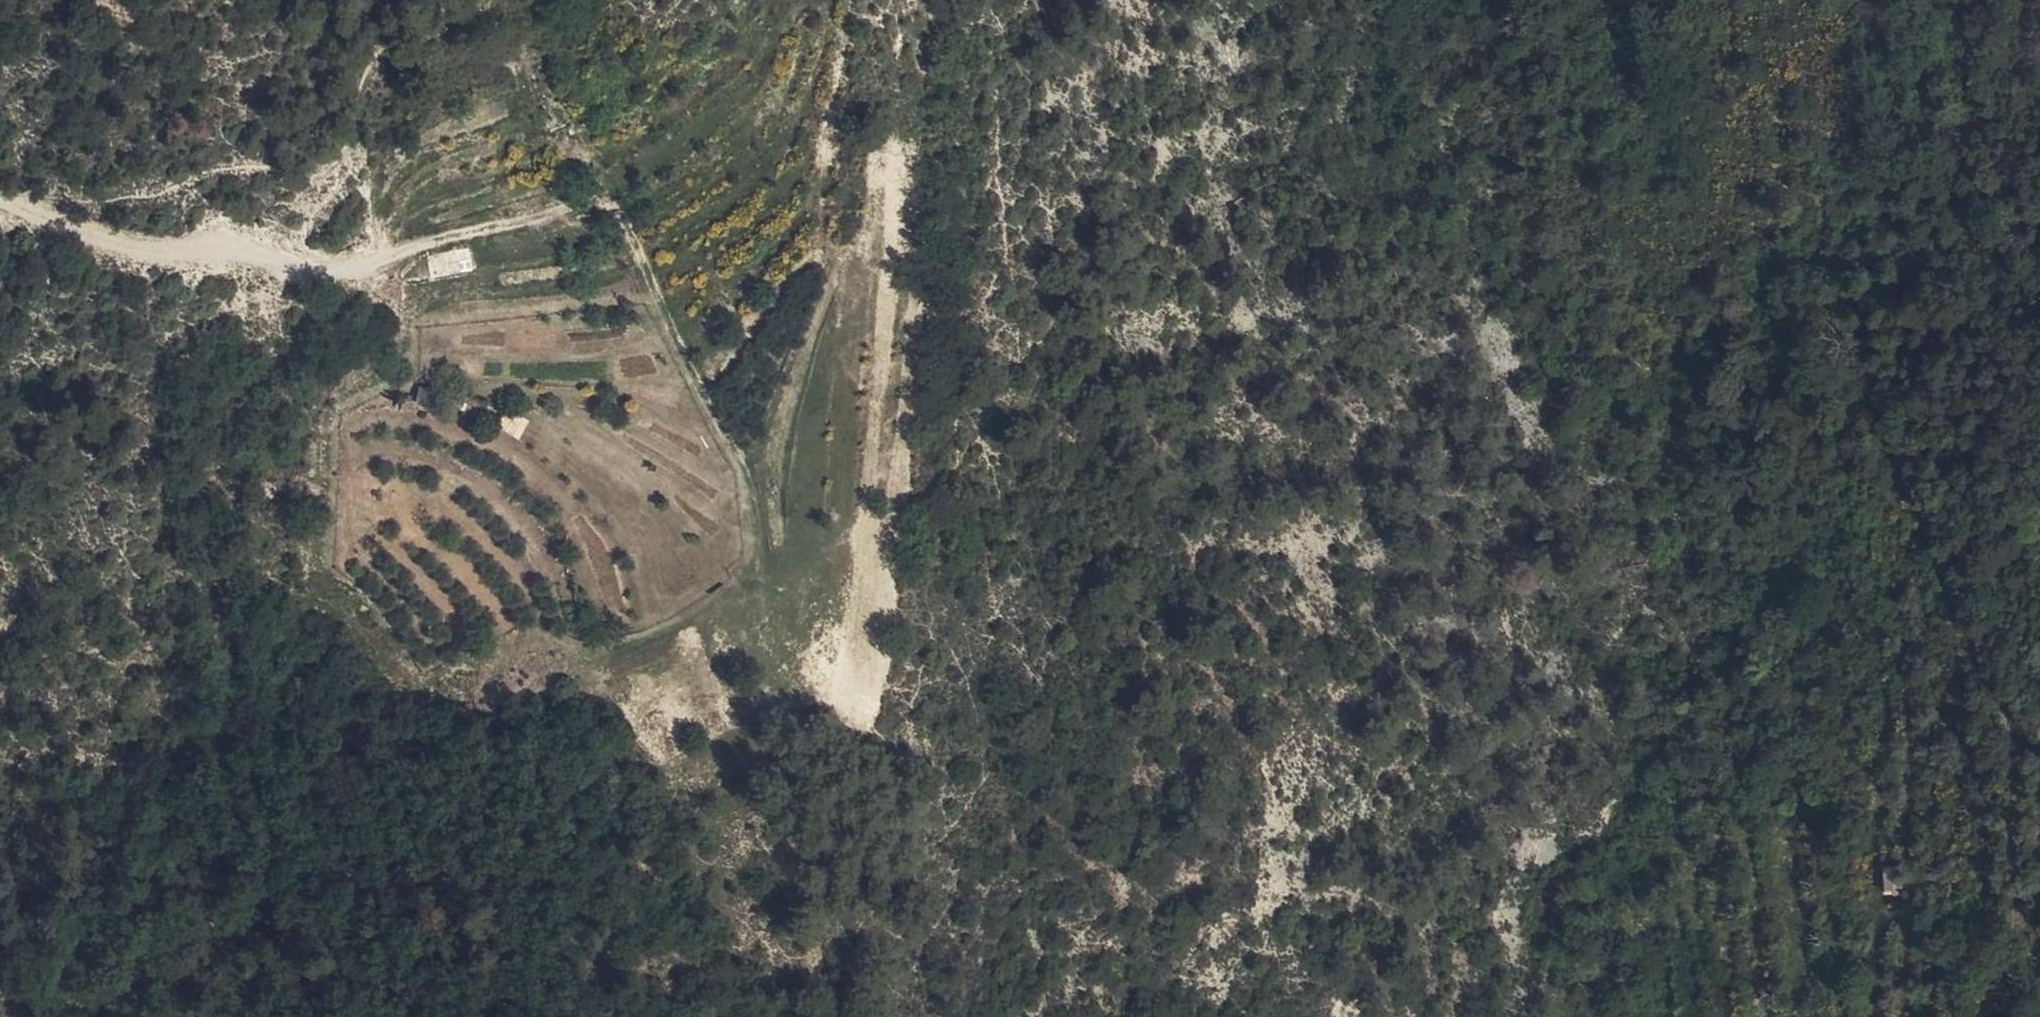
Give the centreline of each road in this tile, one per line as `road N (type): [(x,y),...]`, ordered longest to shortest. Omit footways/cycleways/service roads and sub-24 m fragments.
road 1 (track): [(0,199),(131,245),(231,246),(343,268),(559,211),(612,208),(743,471)]

